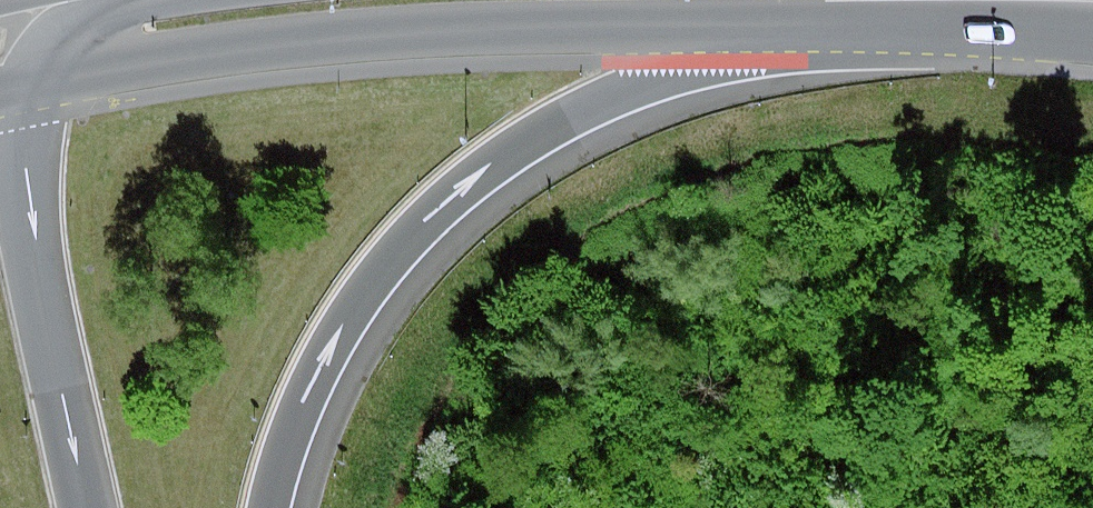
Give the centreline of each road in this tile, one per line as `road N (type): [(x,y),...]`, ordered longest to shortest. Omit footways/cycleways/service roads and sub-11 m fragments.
road 1 (motorway): [(270,507),(293,425),(359,299),(444,208),(553,125),(706,63),(905,0)]
road 2 (motorway): [(69,28),(25,106),(21,138),(39,277),(90,507)]
road 3 (secondary): [(69,28),(271,0)]

